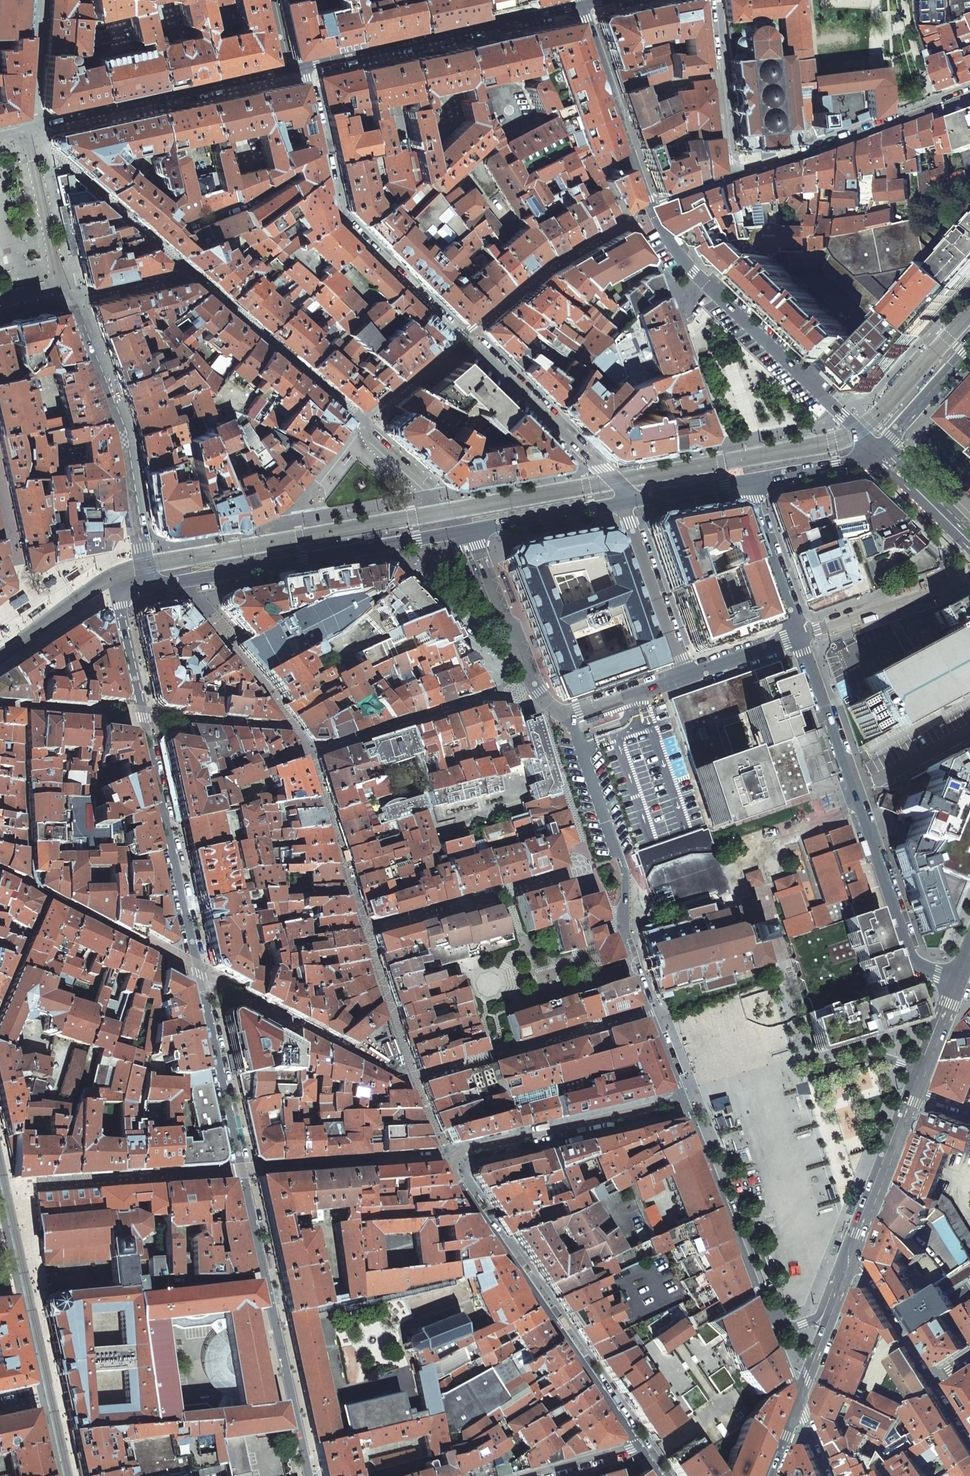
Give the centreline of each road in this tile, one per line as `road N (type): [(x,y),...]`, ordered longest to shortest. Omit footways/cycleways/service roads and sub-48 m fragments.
road 1 (residential): [(312,1475),(121,611),(123,594),(154,585)]
road 2 (residential): [(771,1328),(636,971),(623,930),(625,871),(562,711)]
road 3 (residential): [(957,980),(909,952),(800,637)]
road 4 (residential): [(878,452),(694,271),(653,207)]
road 5 (residential): [(305,67),(340,213),(464,336)]
road 6 (residential): [(154,585),(471,530)]
road 7 (residential): [(63,300),(75,305),(123,429),(154,585)]
road 8 (residential): [(584,5),(305,67)]
road 9 (residential): [(284,72),(26,129)]
road 10 (residential): [(732,179),(969,97)]
road 11 (residential): [(464,336),(621,484),(625,503)]
road 12 (residential): [(653,207),(552,263),(464,336)]
road 13 (residential): [(653,207),(584,5)]
road 14 (residential): [(562,711),(534,684),(471,530)]
road 15 (residential): [(969,568),(936,589),(800,637)]
road 16 (residential): [(625,503),(685,675)]
road 17 (residential): [(711,0),(732,179)]
road 18 (residential): [(63,300),(26,129)]
road 19 (residential): [(916,1087),(854,1247)]
road 20 (residential): [(800,637),(746,482)]
road 21 (residential): [(471,530),(625,503)]
road 22 (residential): [(938,1378),(854,1247)]
road 23 (residential): [(878,452),(969,347)]
road 24 (residential): [(746,482),(878,452)]
road 25 (residential): [(685,675),(562,711)]
road 26 (residential): [(878,452),(969,542)]
road 27 (residential): [(625,503),(746,482)]
road 28 (residential): [(800,637),(685,675)]

